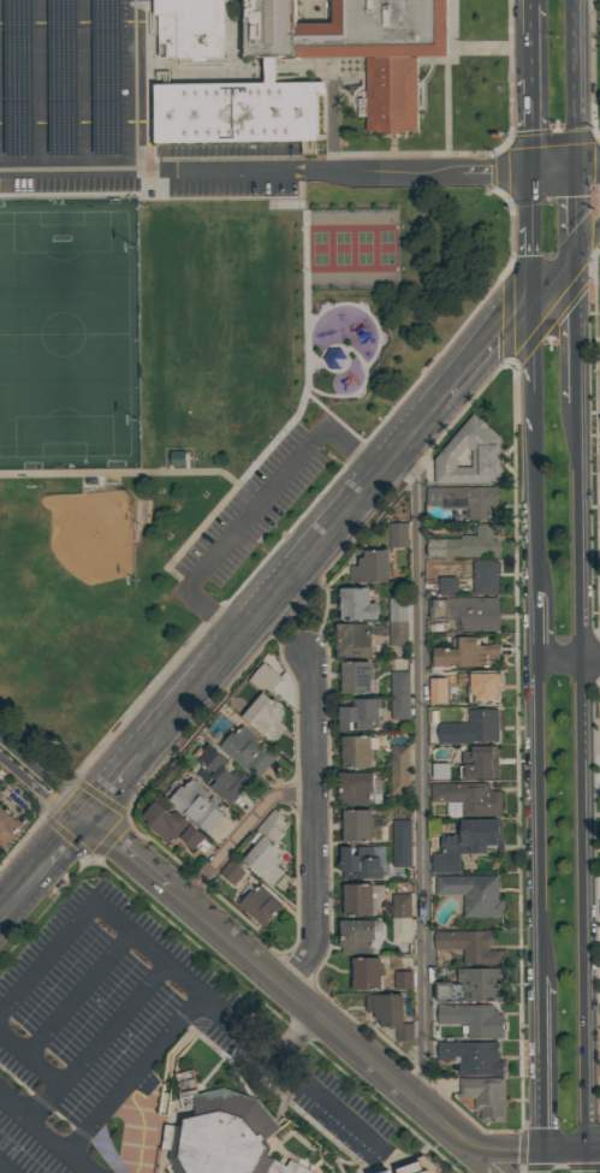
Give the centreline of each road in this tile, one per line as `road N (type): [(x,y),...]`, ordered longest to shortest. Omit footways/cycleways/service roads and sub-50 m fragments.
road 1 (primary): [(589,1151),(577,404)]
road 2 (residential): [(540,1151),(482,1150),(458,1141),(84,819)]
road 3 (residential): [(527,171),(0,168)]
road 4 (residential): [(285,990),(315,938),(304,651)]
road 5 (primary): [(537,662),(539,974)]
road 6 (residential): [(182,902),(269,799),(313,795)]
road 7 (primary): [(539,974),(540,1151)]
road 8 (primary): [(575,171),(574,0)]
road 9 (primary): [(531,431),(535,590)]
road 10 (primary): [(577,404),(575,251)]
road 11 (tertiary): [(142,756),(234,646)]
road 12 (primary): [(527,171),(528,303)]
road 13 (tertiary): [(442,402),(528,303)]
road 14 (primary): [(528,303),(531,431)]

